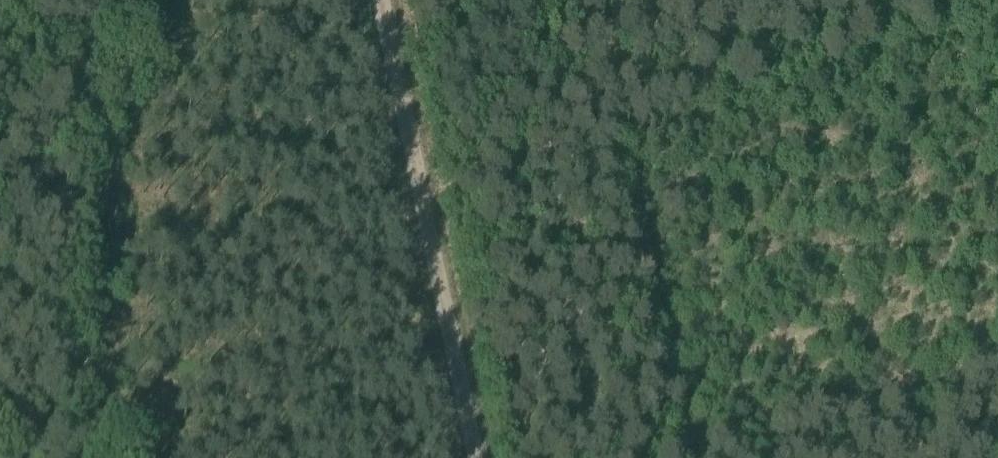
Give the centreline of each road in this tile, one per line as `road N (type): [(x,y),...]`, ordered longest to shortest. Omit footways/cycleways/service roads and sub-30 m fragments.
road 1 (track): [(385,0),(479,457)]

